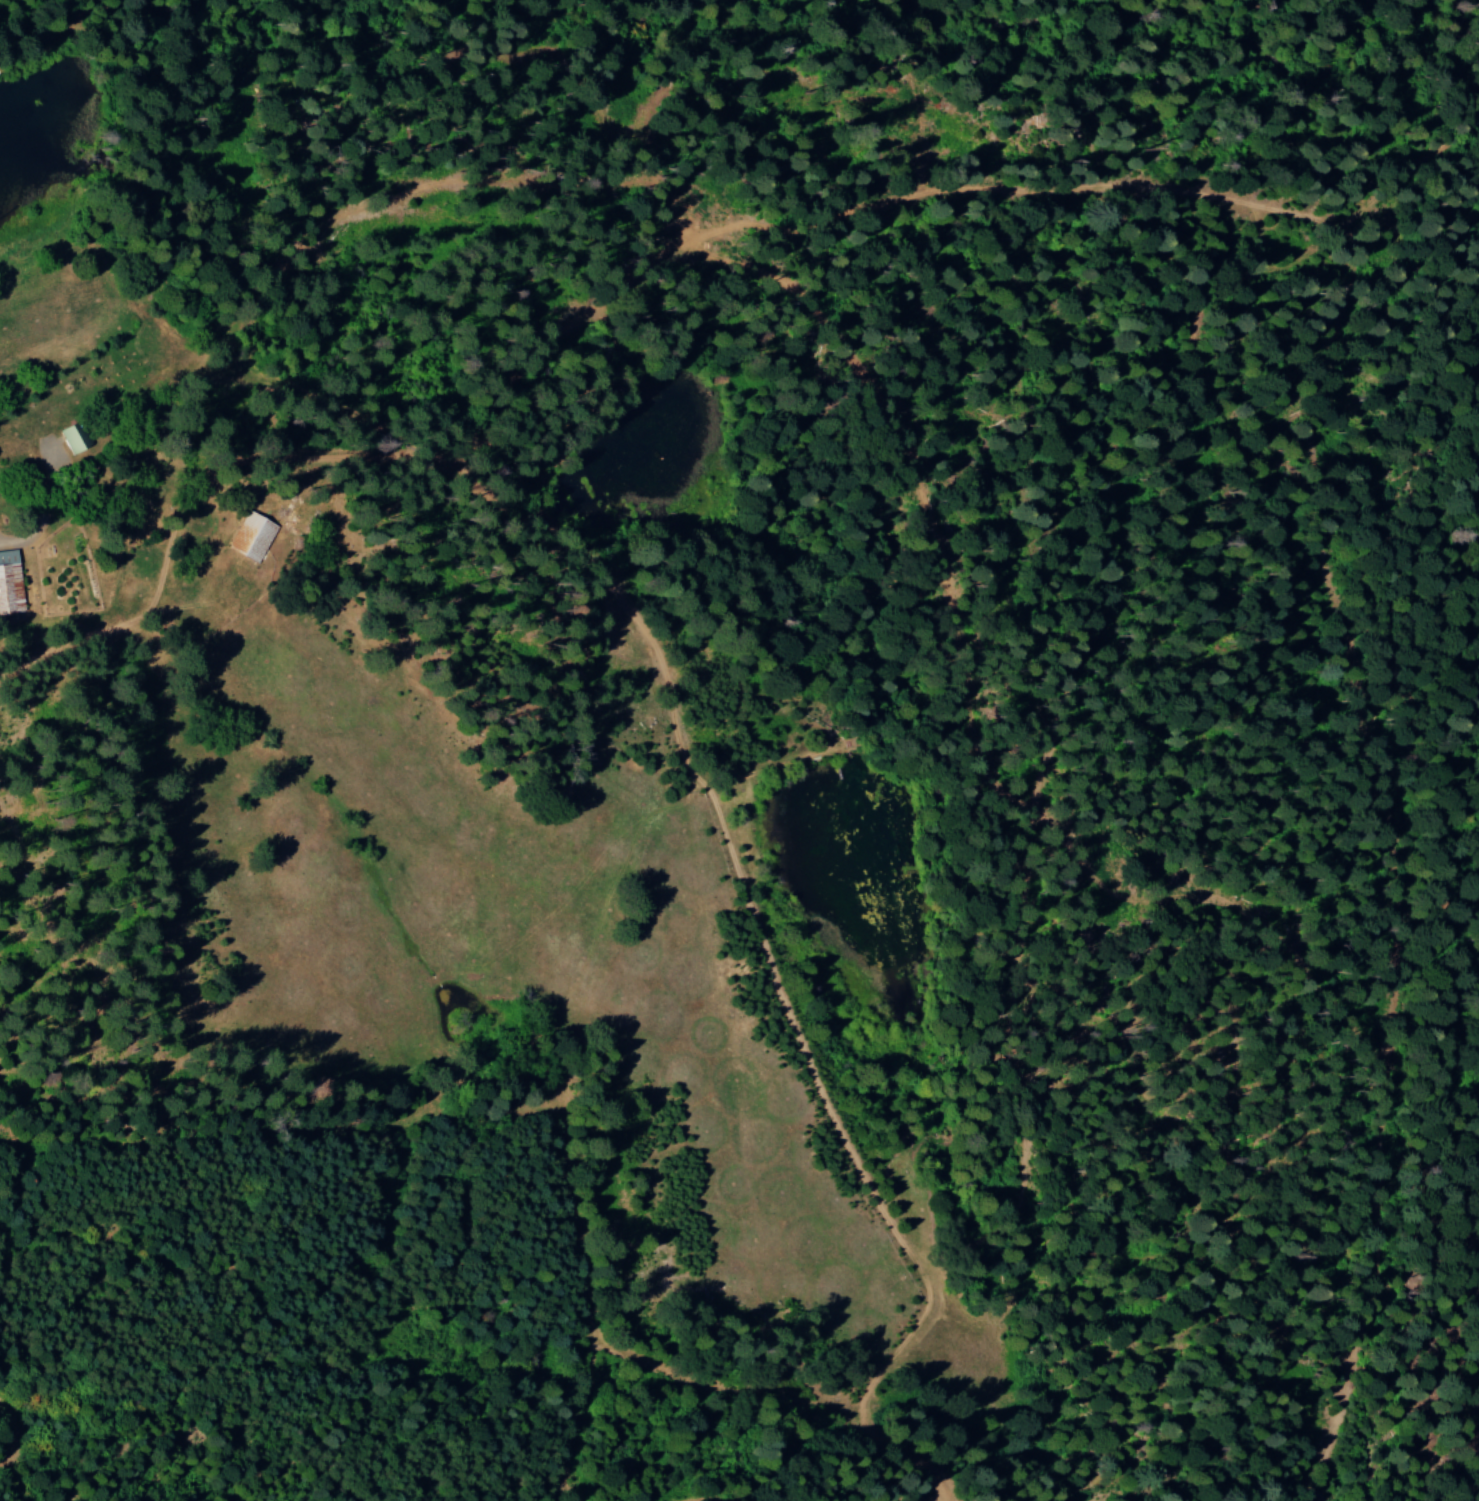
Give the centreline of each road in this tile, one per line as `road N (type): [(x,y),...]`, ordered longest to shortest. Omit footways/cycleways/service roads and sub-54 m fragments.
road 1 (residential): [(546,1500),(563,1395),(574,1383),(592,1378),(725,1410),(824,1408),(864,1390),(887,1361),(898,1324),(897,1304),(837,1202),(752,1005),(623,656),(583,582),(526,504),(471,481),(394,465),(303,479),(255,500),(196,551),(155,565),(0,563)]

